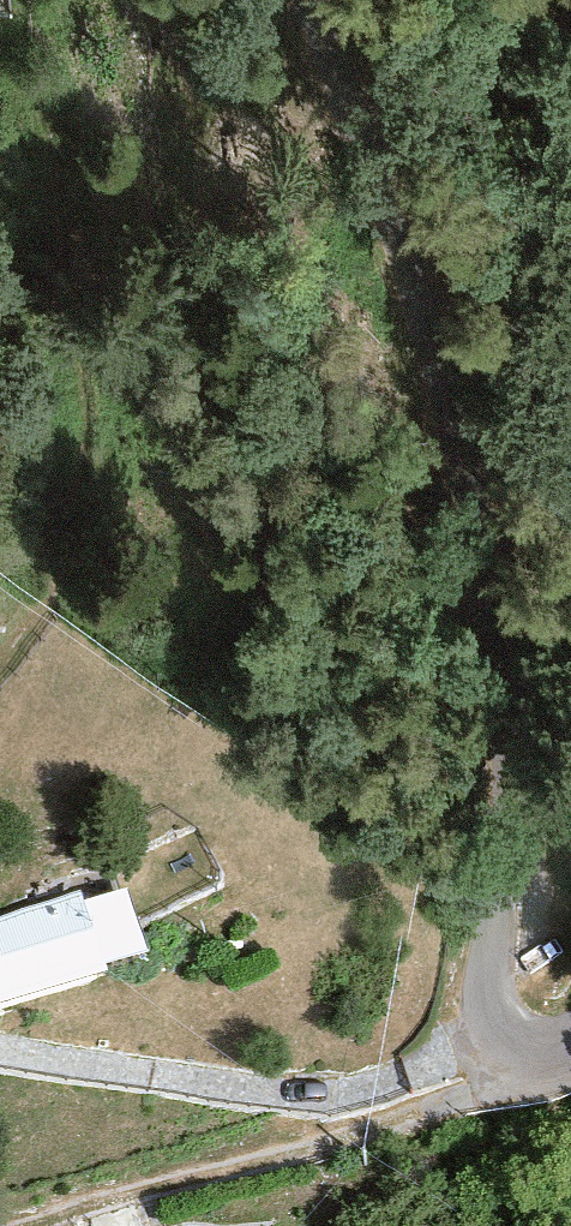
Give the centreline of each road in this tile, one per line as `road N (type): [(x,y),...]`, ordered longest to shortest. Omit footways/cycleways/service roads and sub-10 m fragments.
road 1 (unclassified): [(323,0),(444,388),(502,656),(512,795),(474,1026),(515,1066),(570,1053)]
road 2 (track): [(74,1225),(439,1110),(515,1066)]
road 3 (track): [(474,1026),(409,1074),(262,1093),(151,1075)]

